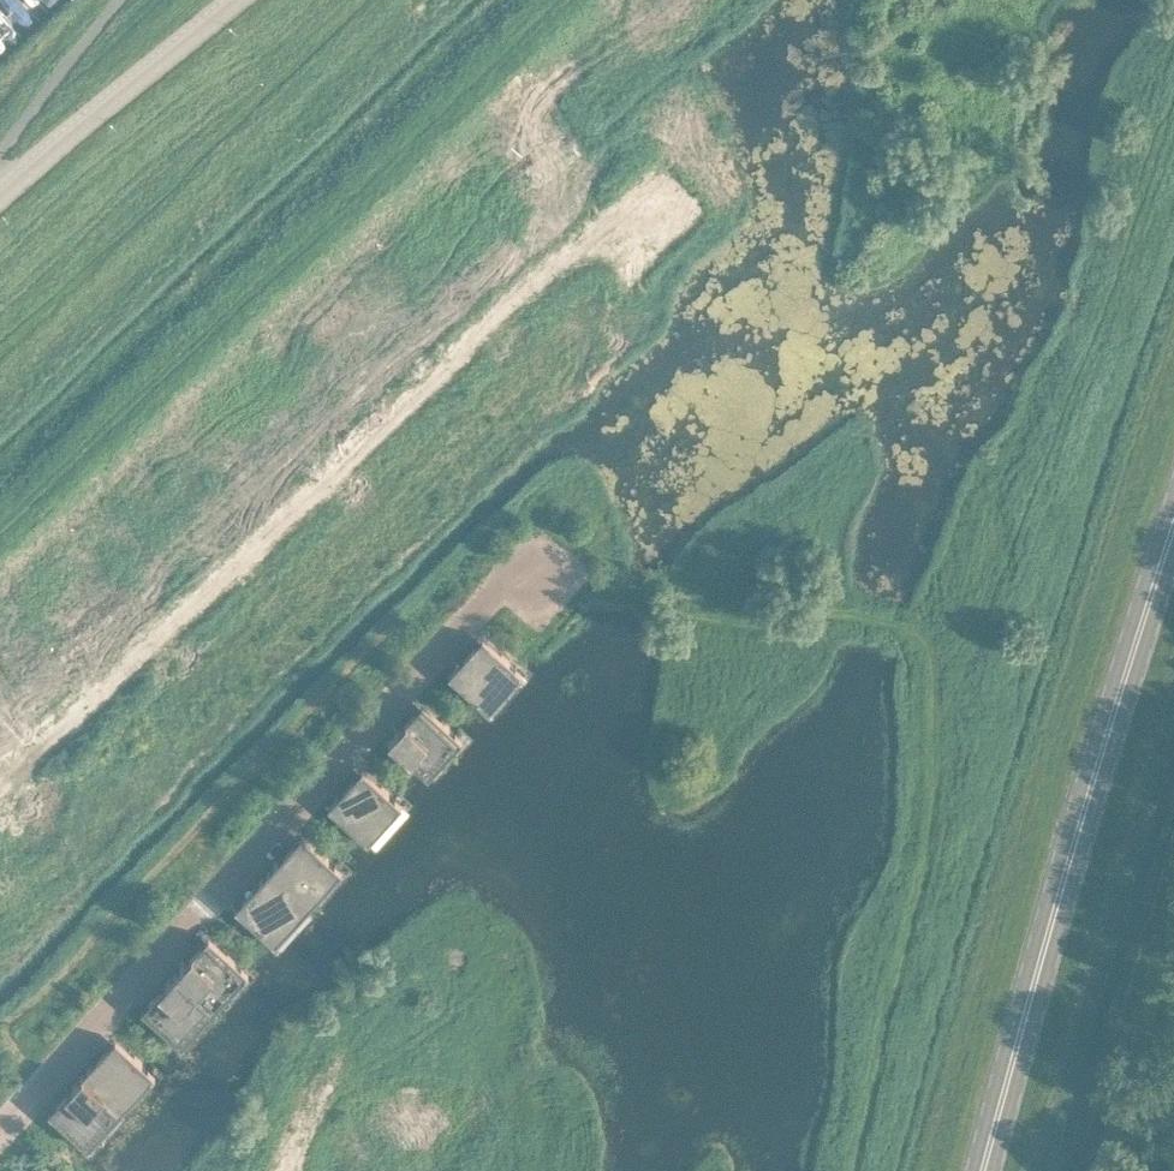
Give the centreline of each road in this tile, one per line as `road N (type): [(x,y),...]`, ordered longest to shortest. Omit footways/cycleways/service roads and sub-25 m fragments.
road 1 (unknown): [(0,817),(604,239),(661,168),(660,111),(609,0)]
road 2 (unknown): [(0,549),(590,0)]
road 3 (residential): [(551,592),(506,609),(0,1154)]
road 4 (primary): [(1000,1170),(1173,574)]
road 5 (tertiary): [(0,220),(265,0)]

